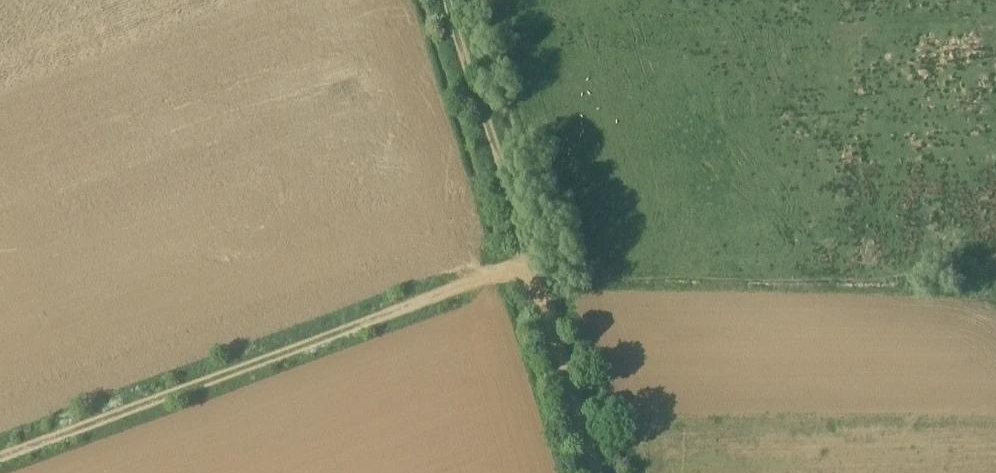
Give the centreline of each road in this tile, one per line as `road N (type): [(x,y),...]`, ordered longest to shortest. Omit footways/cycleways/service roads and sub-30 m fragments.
road 1 (track): [(534,274),(485,278),(0,458)]
road 2 (track): [(534,274),(447,0)]
road 3 (track): [(595,472),(534,274)]

